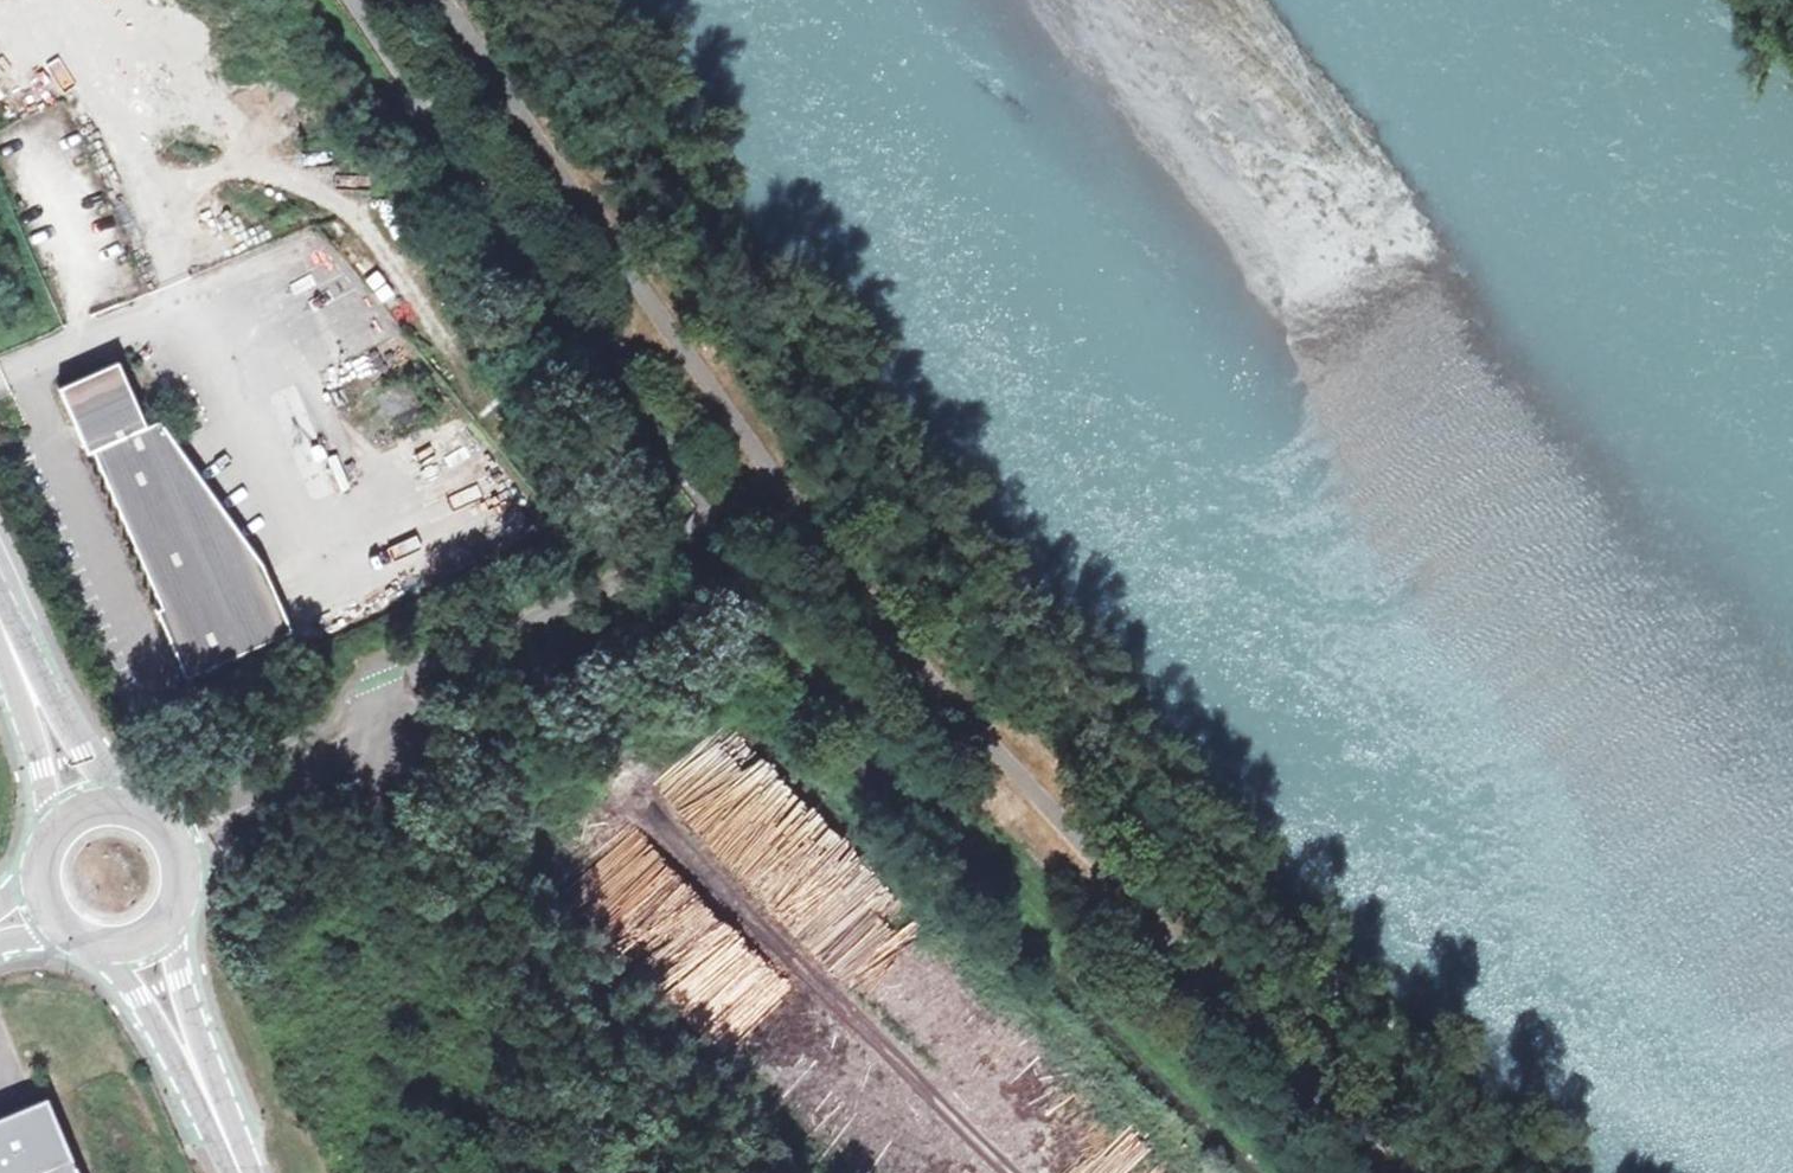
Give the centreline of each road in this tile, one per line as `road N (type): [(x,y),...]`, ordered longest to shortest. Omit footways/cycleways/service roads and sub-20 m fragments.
road 1 (secondary): [(127,808),(81,755),(0,623)]
road 2 (secondary): [(0,625),(43,768),(53,837)]
road 3 (unclassified): [(270,795),(400,736)]
road 4 (secondary): [(185,1049),(169,913)]
road 5 (secondary): [(185,1049),(241,1172)]
road 6 (secondary): [(113,944),(185,1049)]
road 7 (unclassified): [(270,795),(149,817)]

